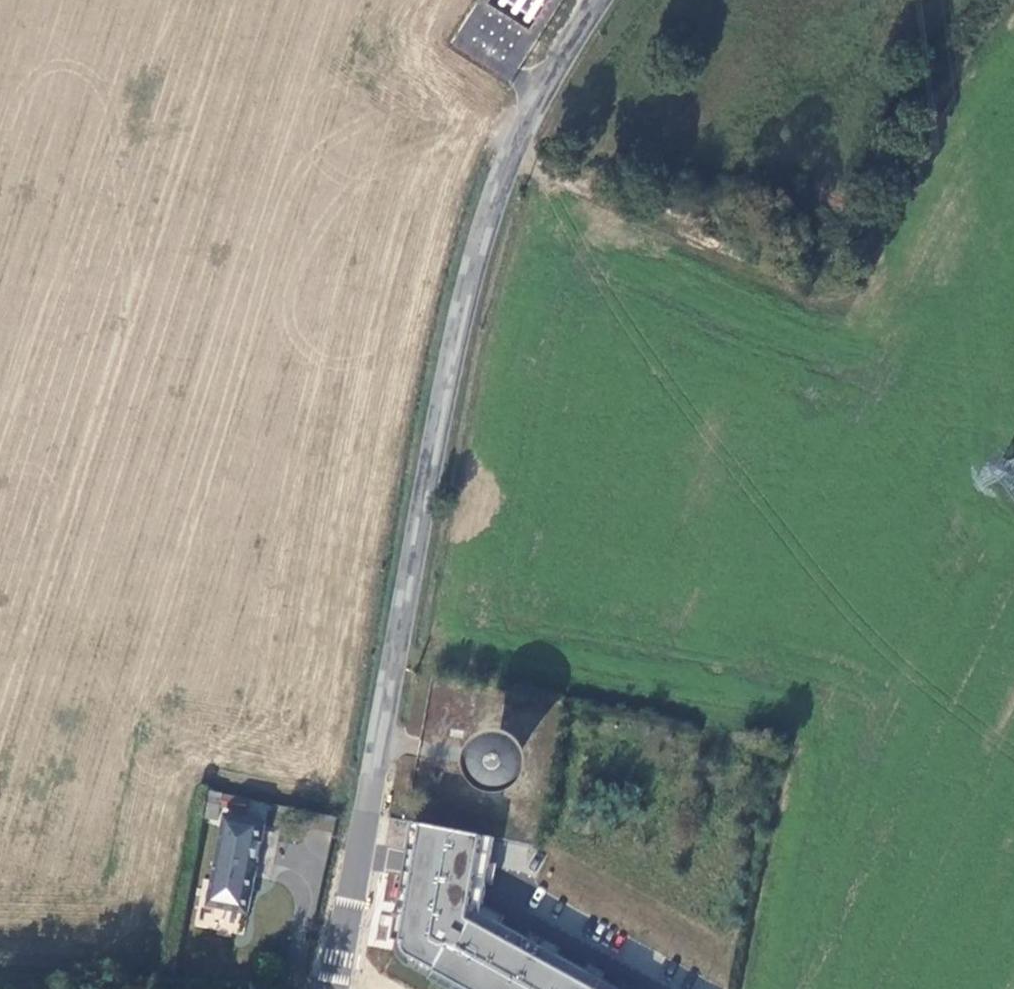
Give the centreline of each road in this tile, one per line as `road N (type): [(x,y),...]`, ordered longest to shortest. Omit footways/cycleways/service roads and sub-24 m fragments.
road 1 (tertiary): [(333,988),(458,323),(512,157),(596,0)]
road 2 (track): [(512,157),(668,229)]

